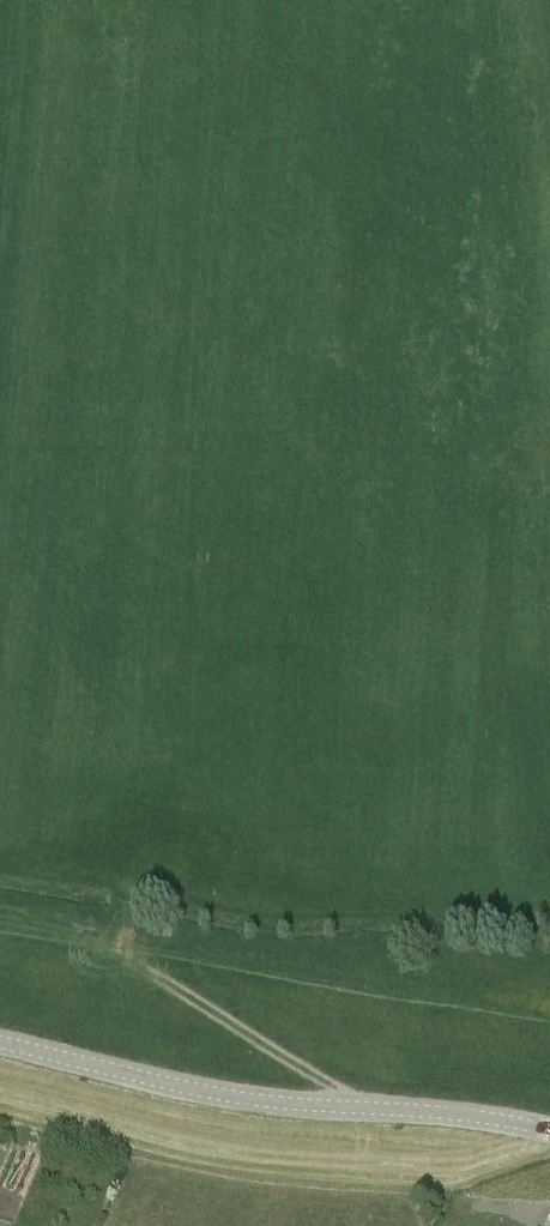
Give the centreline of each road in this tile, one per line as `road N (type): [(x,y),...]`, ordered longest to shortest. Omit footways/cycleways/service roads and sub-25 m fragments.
road 1 (tertiary): [(0,1052),(240,1103),(438,1117),(549,1137)]

